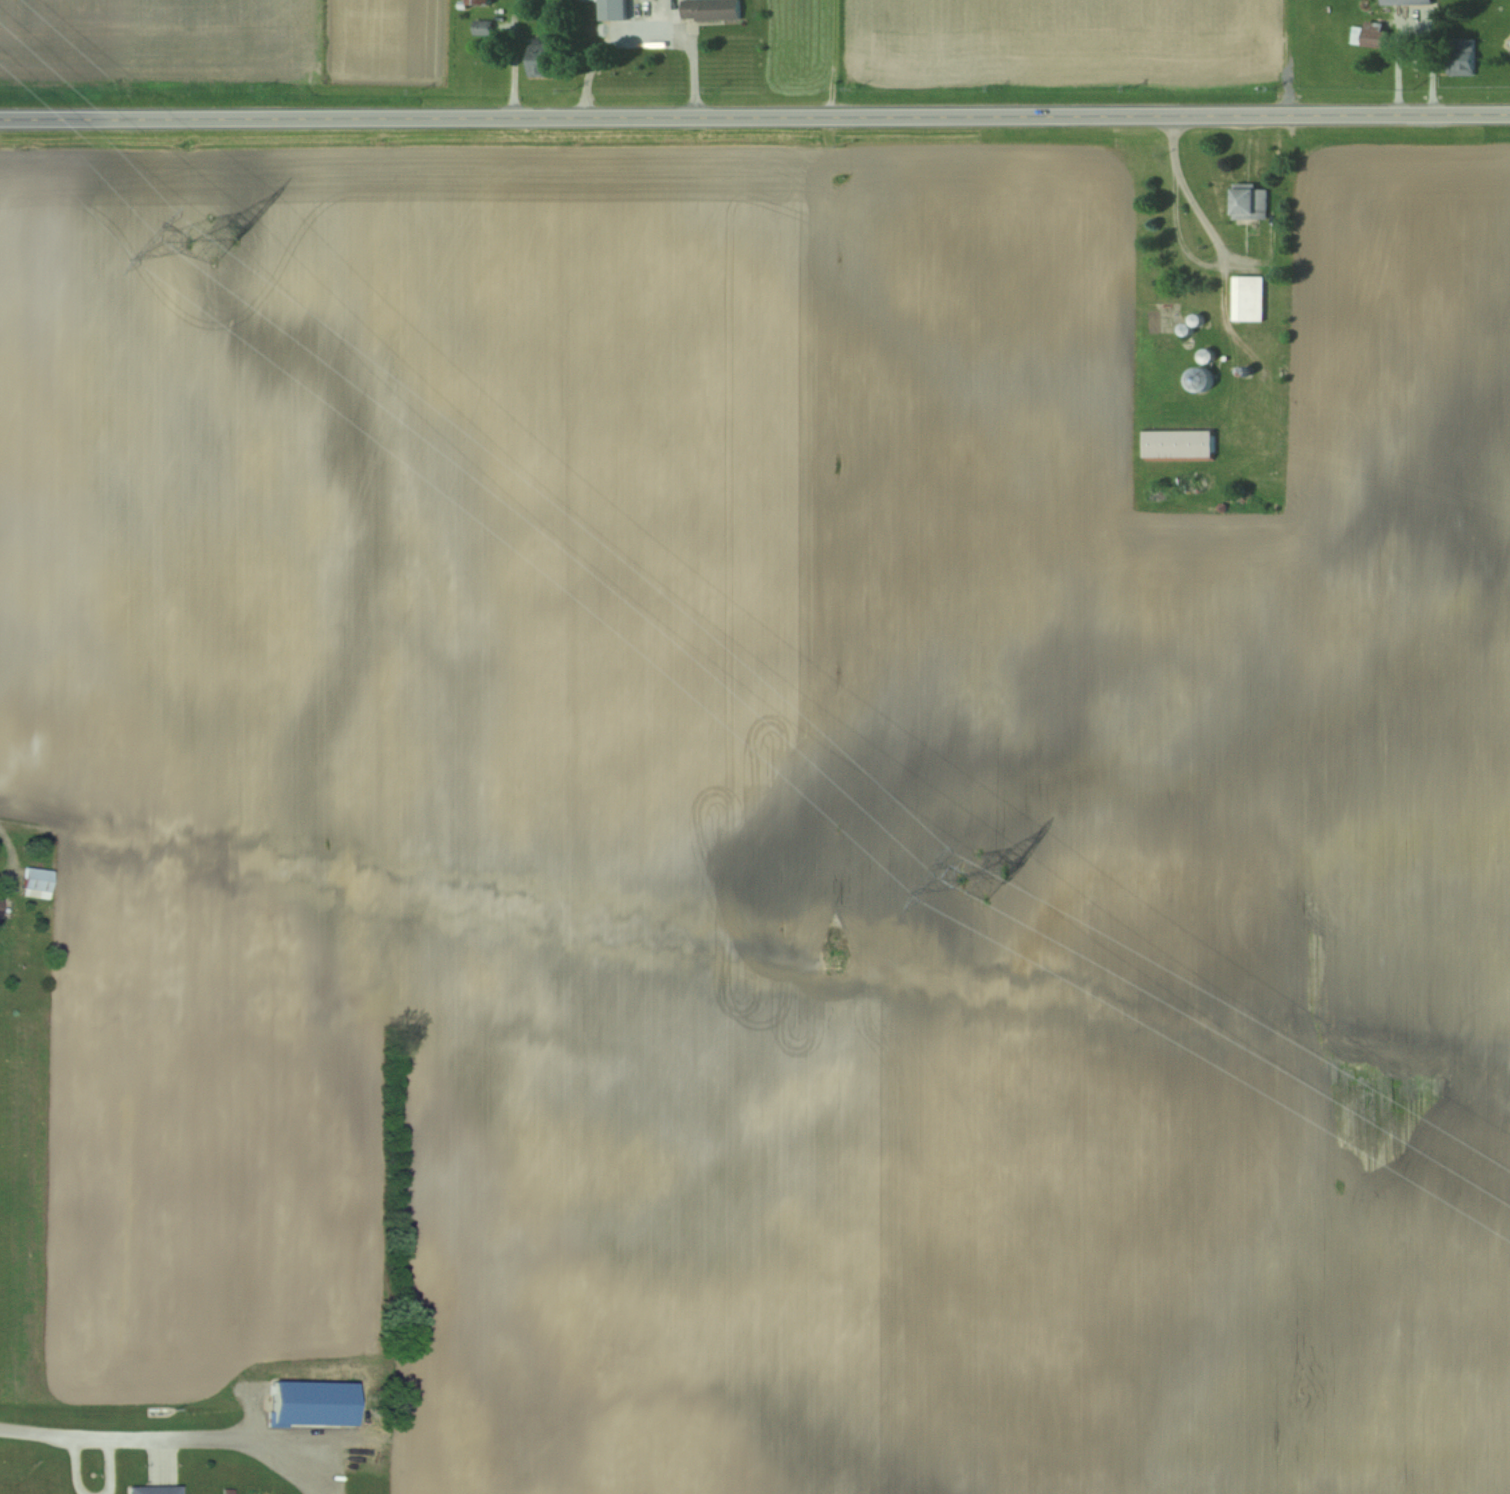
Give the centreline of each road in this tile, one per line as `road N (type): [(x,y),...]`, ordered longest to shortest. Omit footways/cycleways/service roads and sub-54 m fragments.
road 1 (secondary): [(1509,115),(0,119)]

